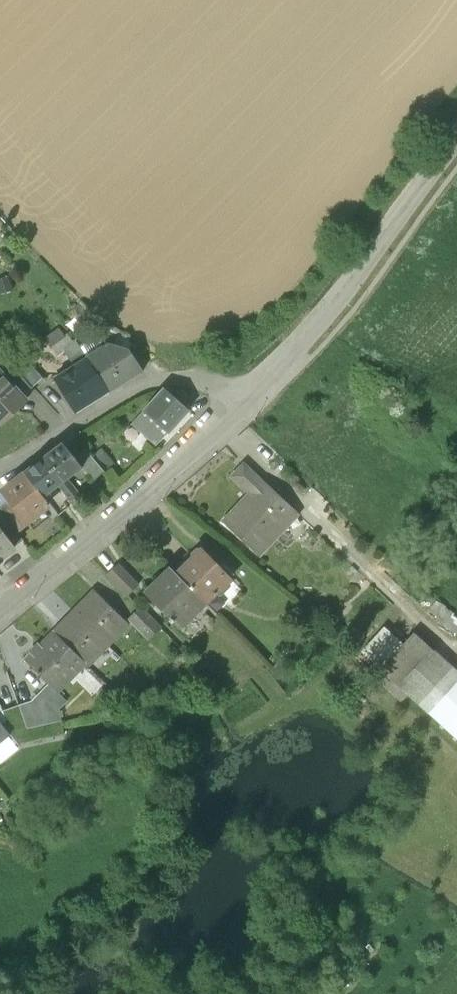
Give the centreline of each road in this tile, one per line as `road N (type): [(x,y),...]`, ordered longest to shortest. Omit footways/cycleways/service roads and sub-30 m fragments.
road 1 (tertiary): [(456,136),(327,311),(235,407)]
road 2 (tertiary): [(235,407),(152,491),(0,612)]
road 3 (residential): [(235,407),(195,377),(149,379),(0,465)]

